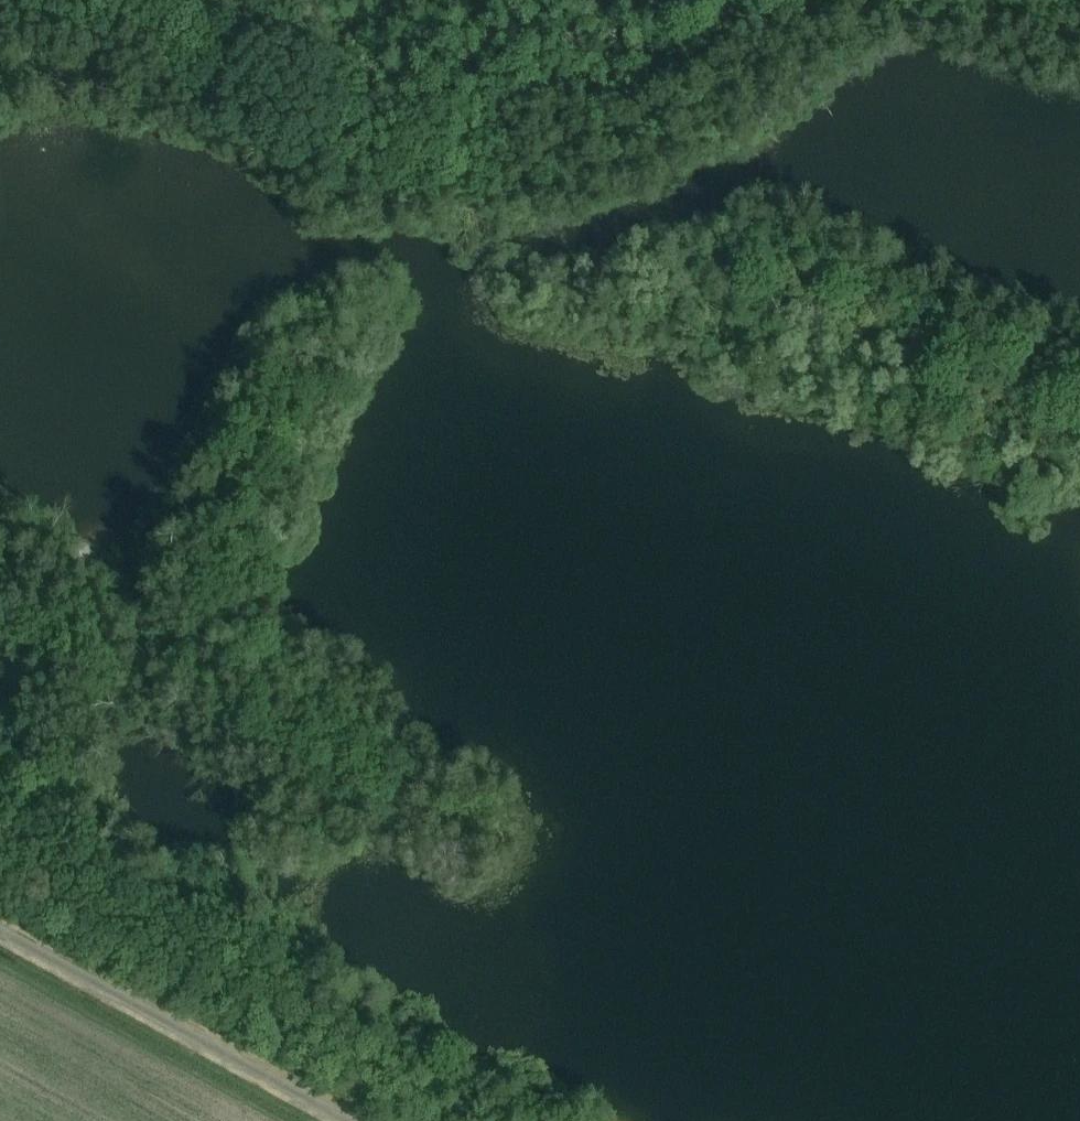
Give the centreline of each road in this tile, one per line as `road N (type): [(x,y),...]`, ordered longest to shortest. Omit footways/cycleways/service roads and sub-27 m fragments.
road 1 (unclassified): [(0,932),(343,1120)]

